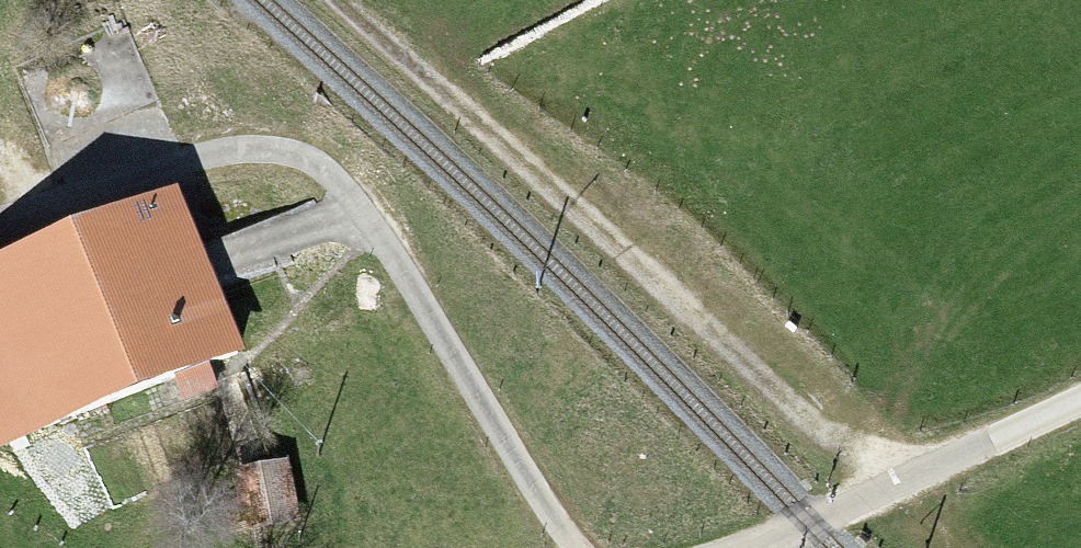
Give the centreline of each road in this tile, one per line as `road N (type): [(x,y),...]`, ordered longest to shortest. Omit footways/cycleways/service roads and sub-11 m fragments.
road 1 (track): [(892,484),(339,0)]
road 2 (unclassified): [(200,157),(281,149),(331,175),(397,259),(579,547)]
road 3 (unclassified): [(752,547),(1080,399)]

